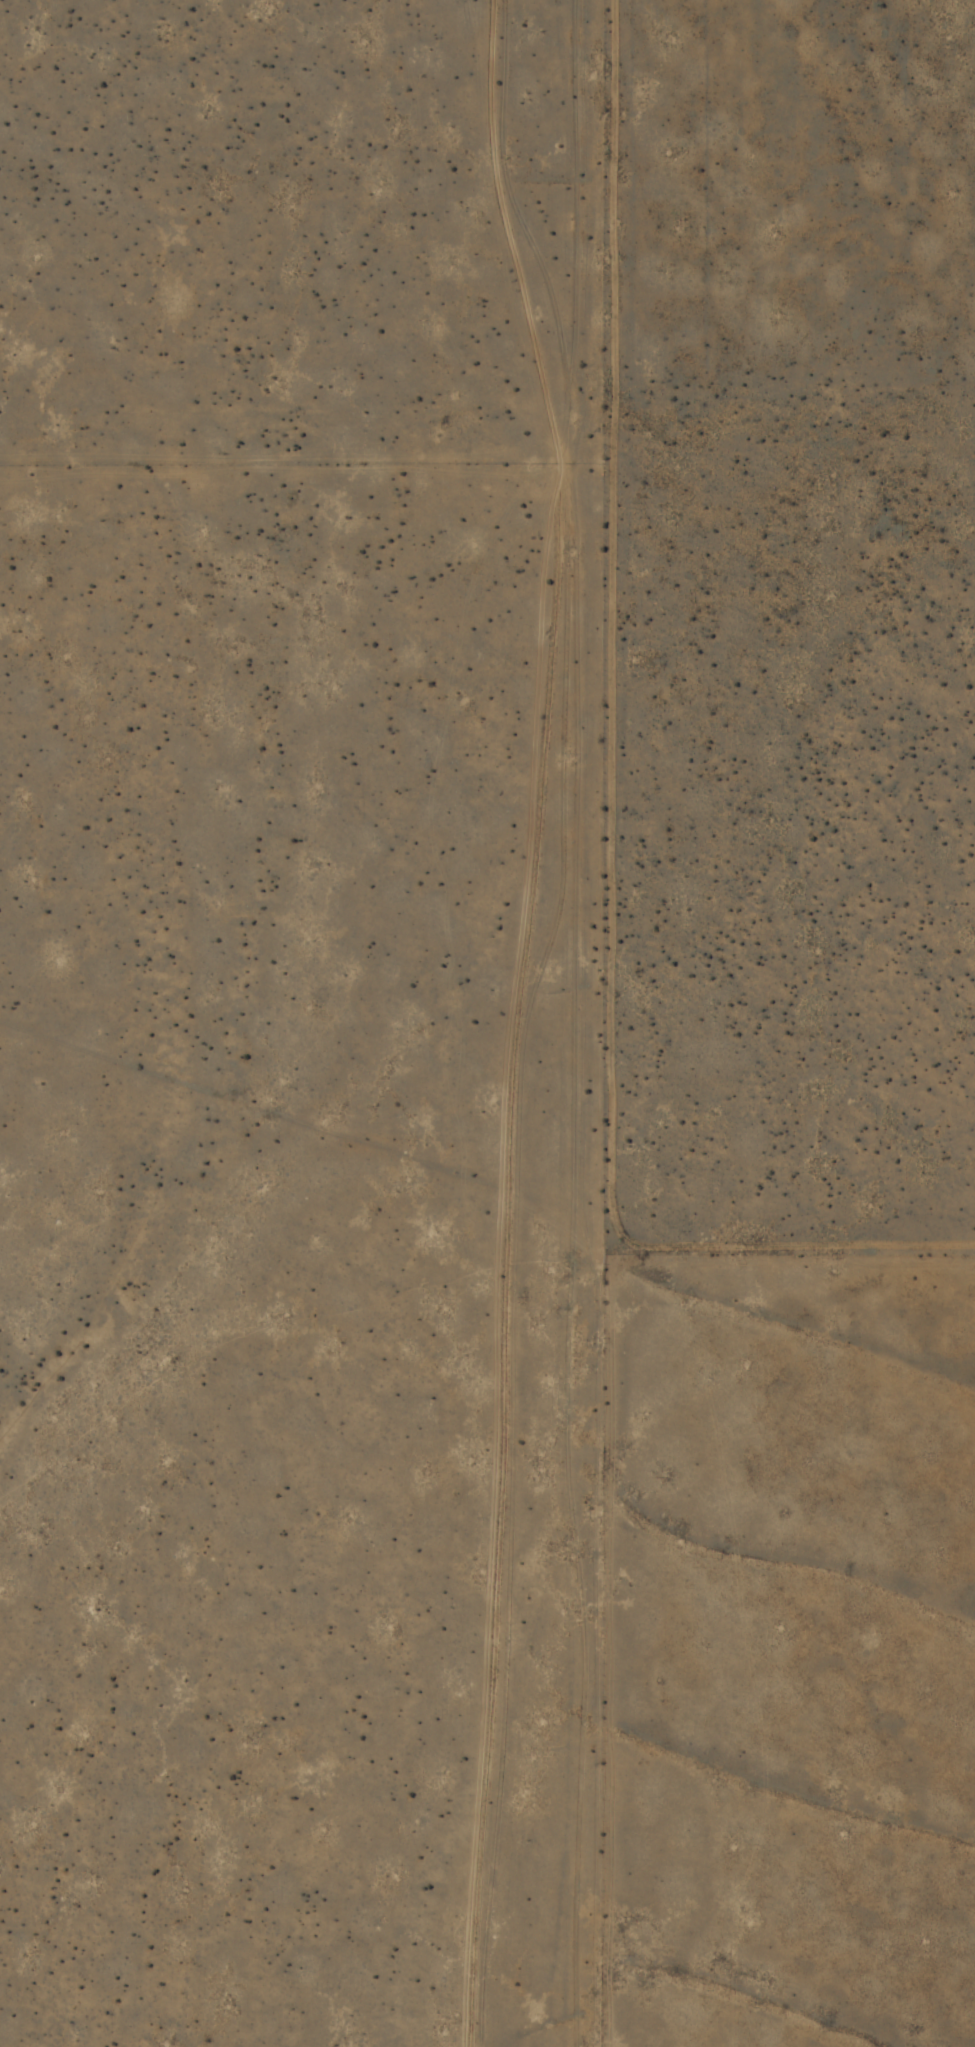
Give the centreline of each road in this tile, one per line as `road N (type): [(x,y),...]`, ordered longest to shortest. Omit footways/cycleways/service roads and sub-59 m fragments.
road 1 (residential): [(582,0),(584,451),(568,901),(599,1230),(599,1491),(568,1570),(549,2046)]
road 2 (residential): [(974,446),(584,451)]

